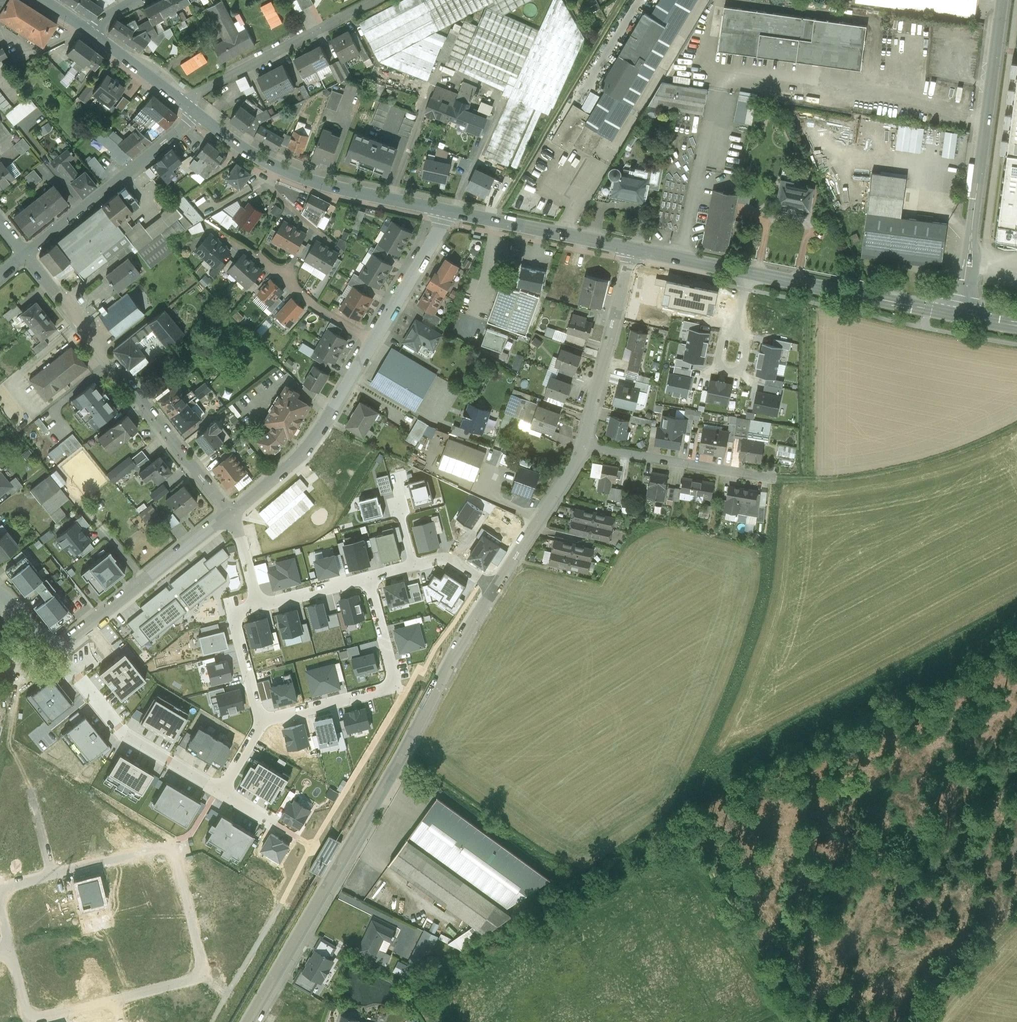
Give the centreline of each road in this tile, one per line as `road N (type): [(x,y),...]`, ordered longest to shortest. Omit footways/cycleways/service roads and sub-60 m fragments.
road 1 (residential): [(248,1021),(468,629),(573,470),(633,249)]
road 2 (tertiary): [(633,249),(963,316)]
road 3 (residential): [(229,513),(23,255)]
road 4 (residential): [(963,316),(1005,0)]
road 5 (residential): [(229,513),(53,654),(0,593)]
road 6 (tertiary): [(197,114),(289,172),(447,211)]
road 7 (track): [(770,478),(842,478),(903,467),(1016,424)]
road 8 (residential): [(373,342),(318,435),(229,513)]
road 9 (residential): [(23,255),(197,114)]
road 10 (residential): [(185,105),(380,0)]
road 11 (tertiary): [(447,211),(633,249)]
road 12 (residential): [(373,342),(227,237)]
road 13 (residential): [(447,211),(373,342)]

